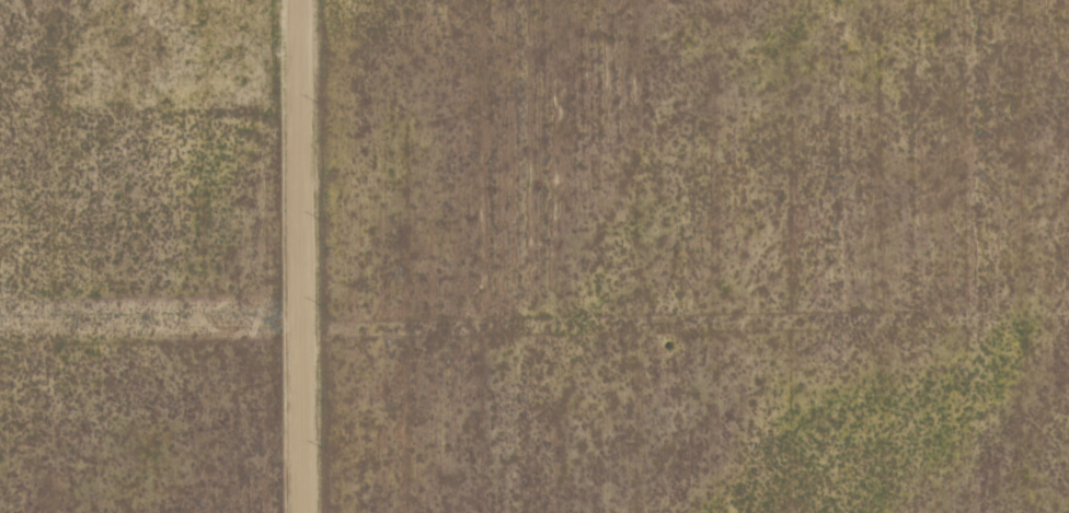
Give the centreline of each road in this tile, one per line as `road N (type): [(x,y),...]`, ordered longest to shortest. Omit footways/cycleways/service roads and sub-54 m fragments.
road 1 (residential): [(309,0),(314,512)]

